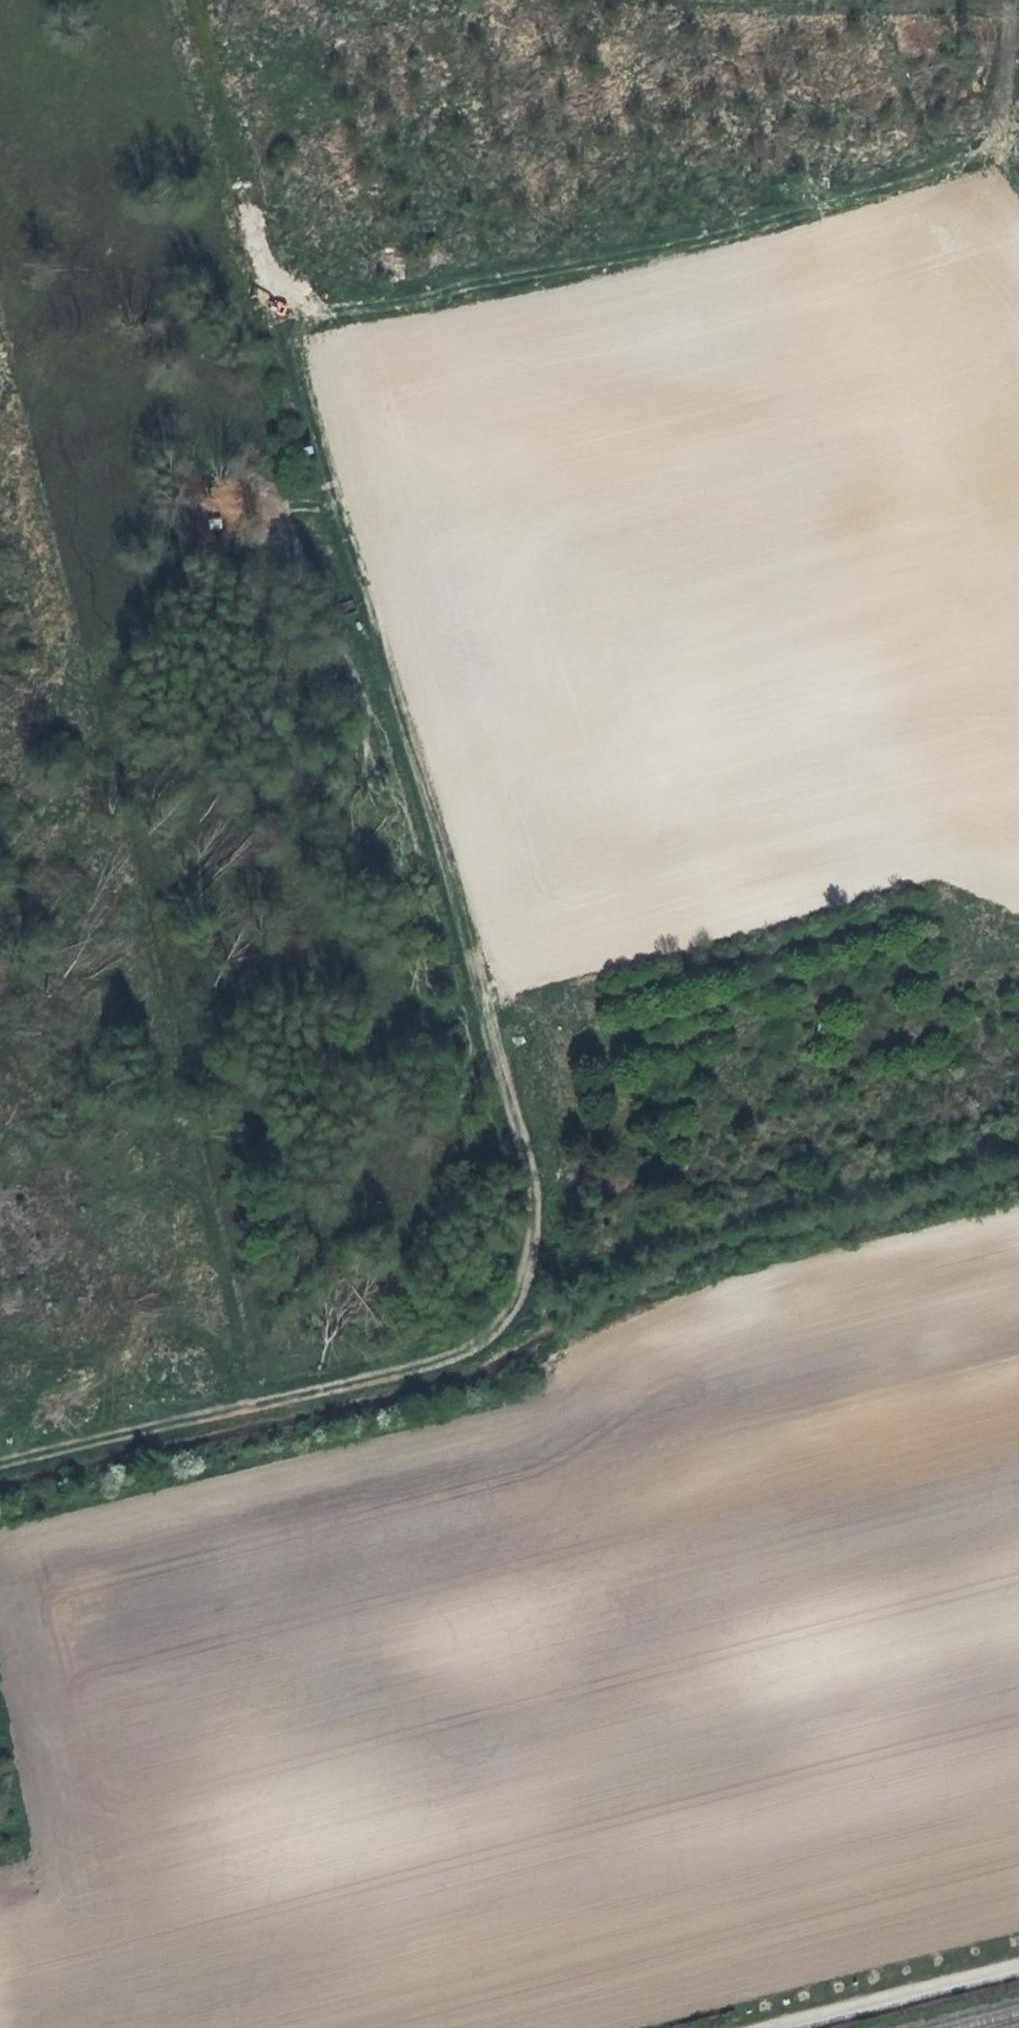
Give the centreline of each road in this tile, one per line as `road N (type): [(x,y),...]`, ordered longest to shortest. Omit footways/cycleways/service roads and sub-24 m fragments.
road 1 (track): [(0,1463),(425,1363),(474,1344),(501,1317),(530,1234),(529,1193),(471,948)]
road 2 (track): [(1018,1963),(761,2027)]

